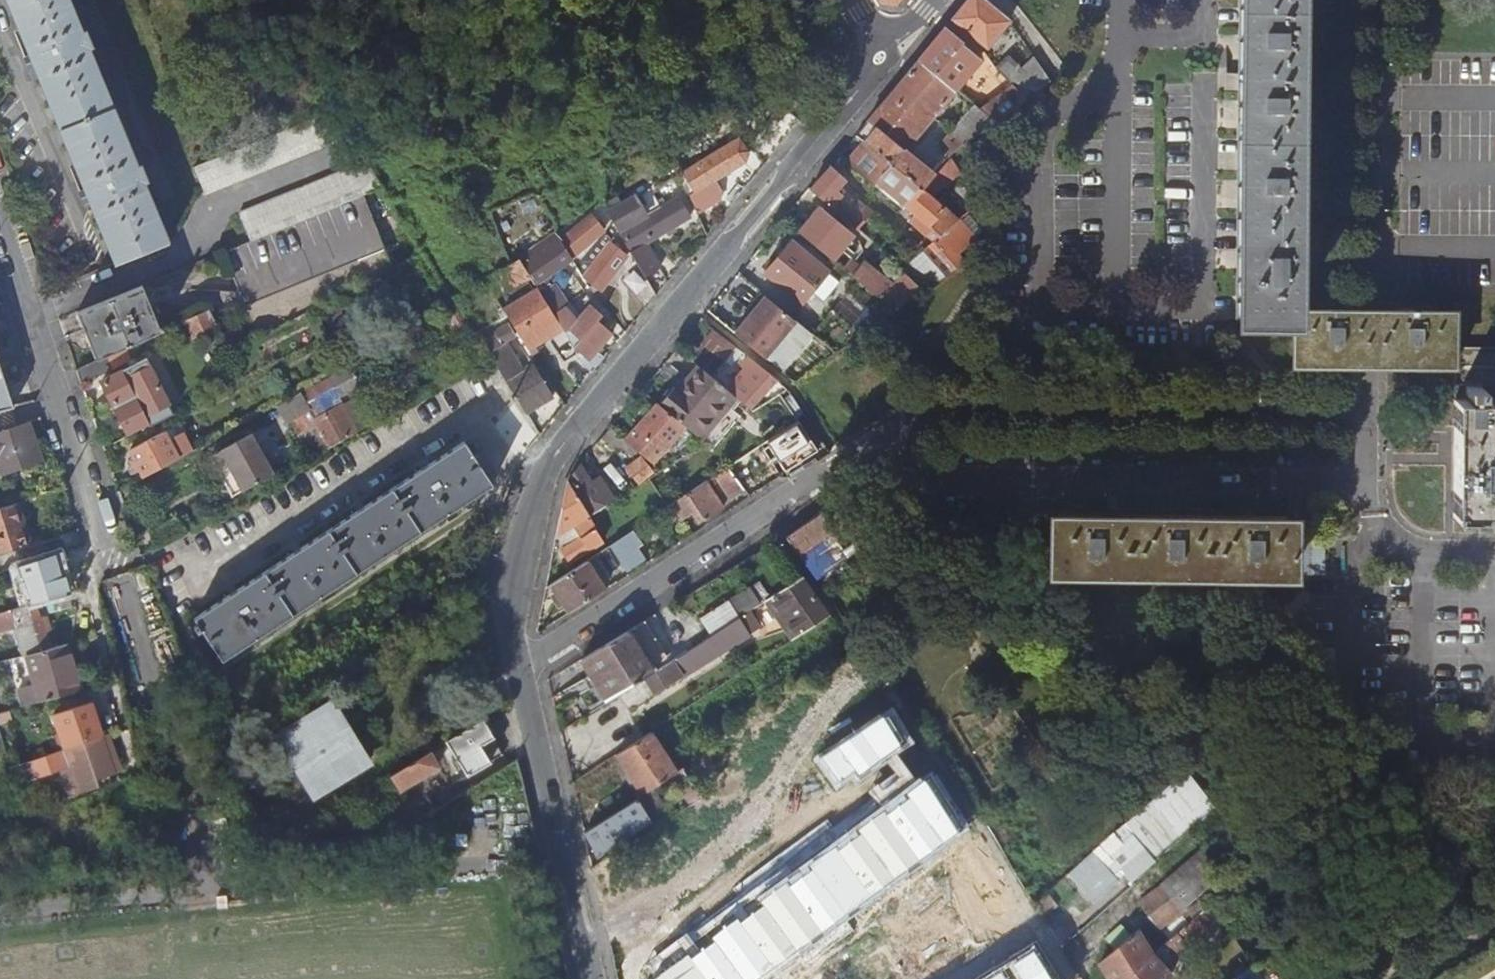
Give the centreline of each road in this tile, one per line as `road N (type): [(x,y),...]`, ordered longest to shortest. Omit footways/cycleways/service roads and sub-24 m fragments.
road 1 (unclassified): [(886,51),(551,461),(510,593),(516,664)]
road 2 (residential): [(889,445),(936,420),(1364,422),(1366,482)]
road 3 (residential): [(1366,482),(915,480),(889,445)]
road 4 (residential): [(0,232),(109,560)]
road 5 (unclassified): [(516,664),(591,978)]
road 6 (unclassified): [(764,515),(516,664)]
road 7 (residential): [(1366,482),(1394,547),(1494,552)]
road 8 (residential): [(764,515),(889,445)]

